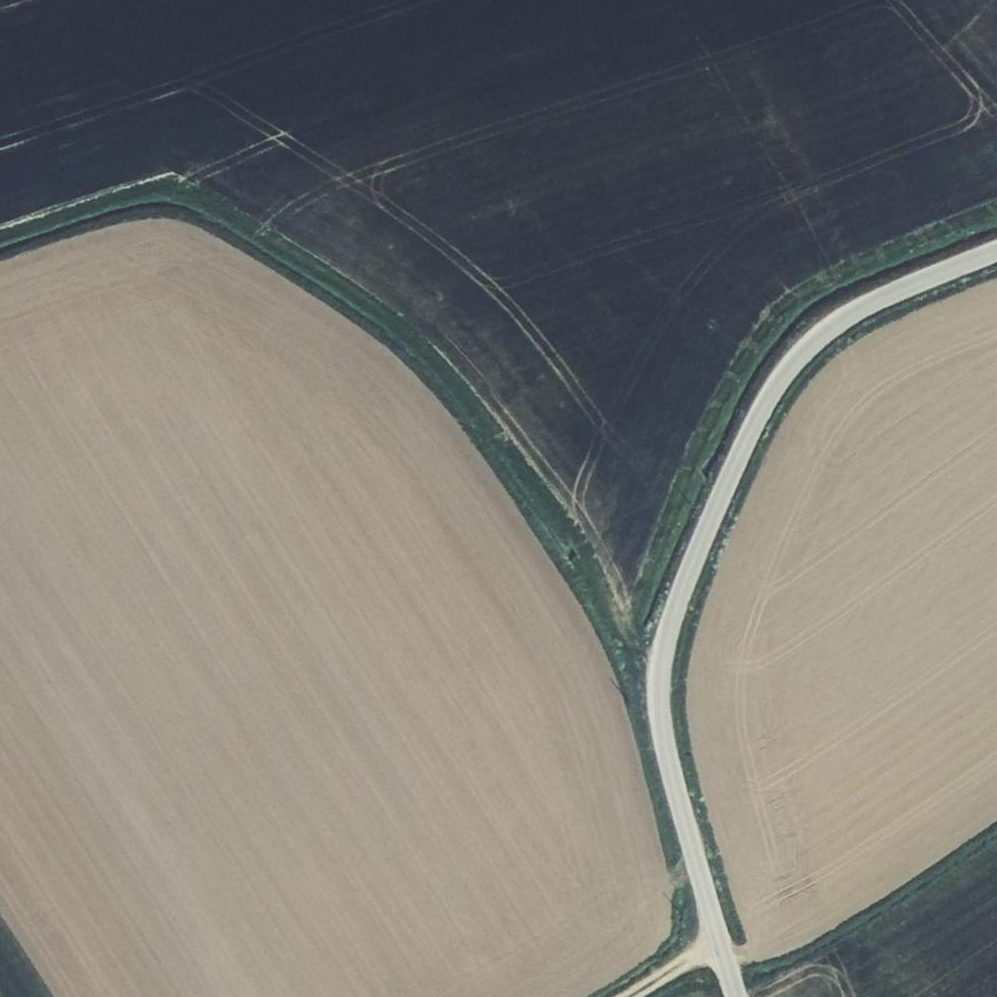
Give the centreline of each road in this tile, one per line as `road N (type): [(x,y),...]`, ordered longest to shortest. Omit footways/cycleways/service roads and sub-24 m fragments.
road 1 (unclassified): [(996,250),(862,308),(821,331),(797,357),(722,490),(676,610),(660,684),(662,748),(735,996)]

